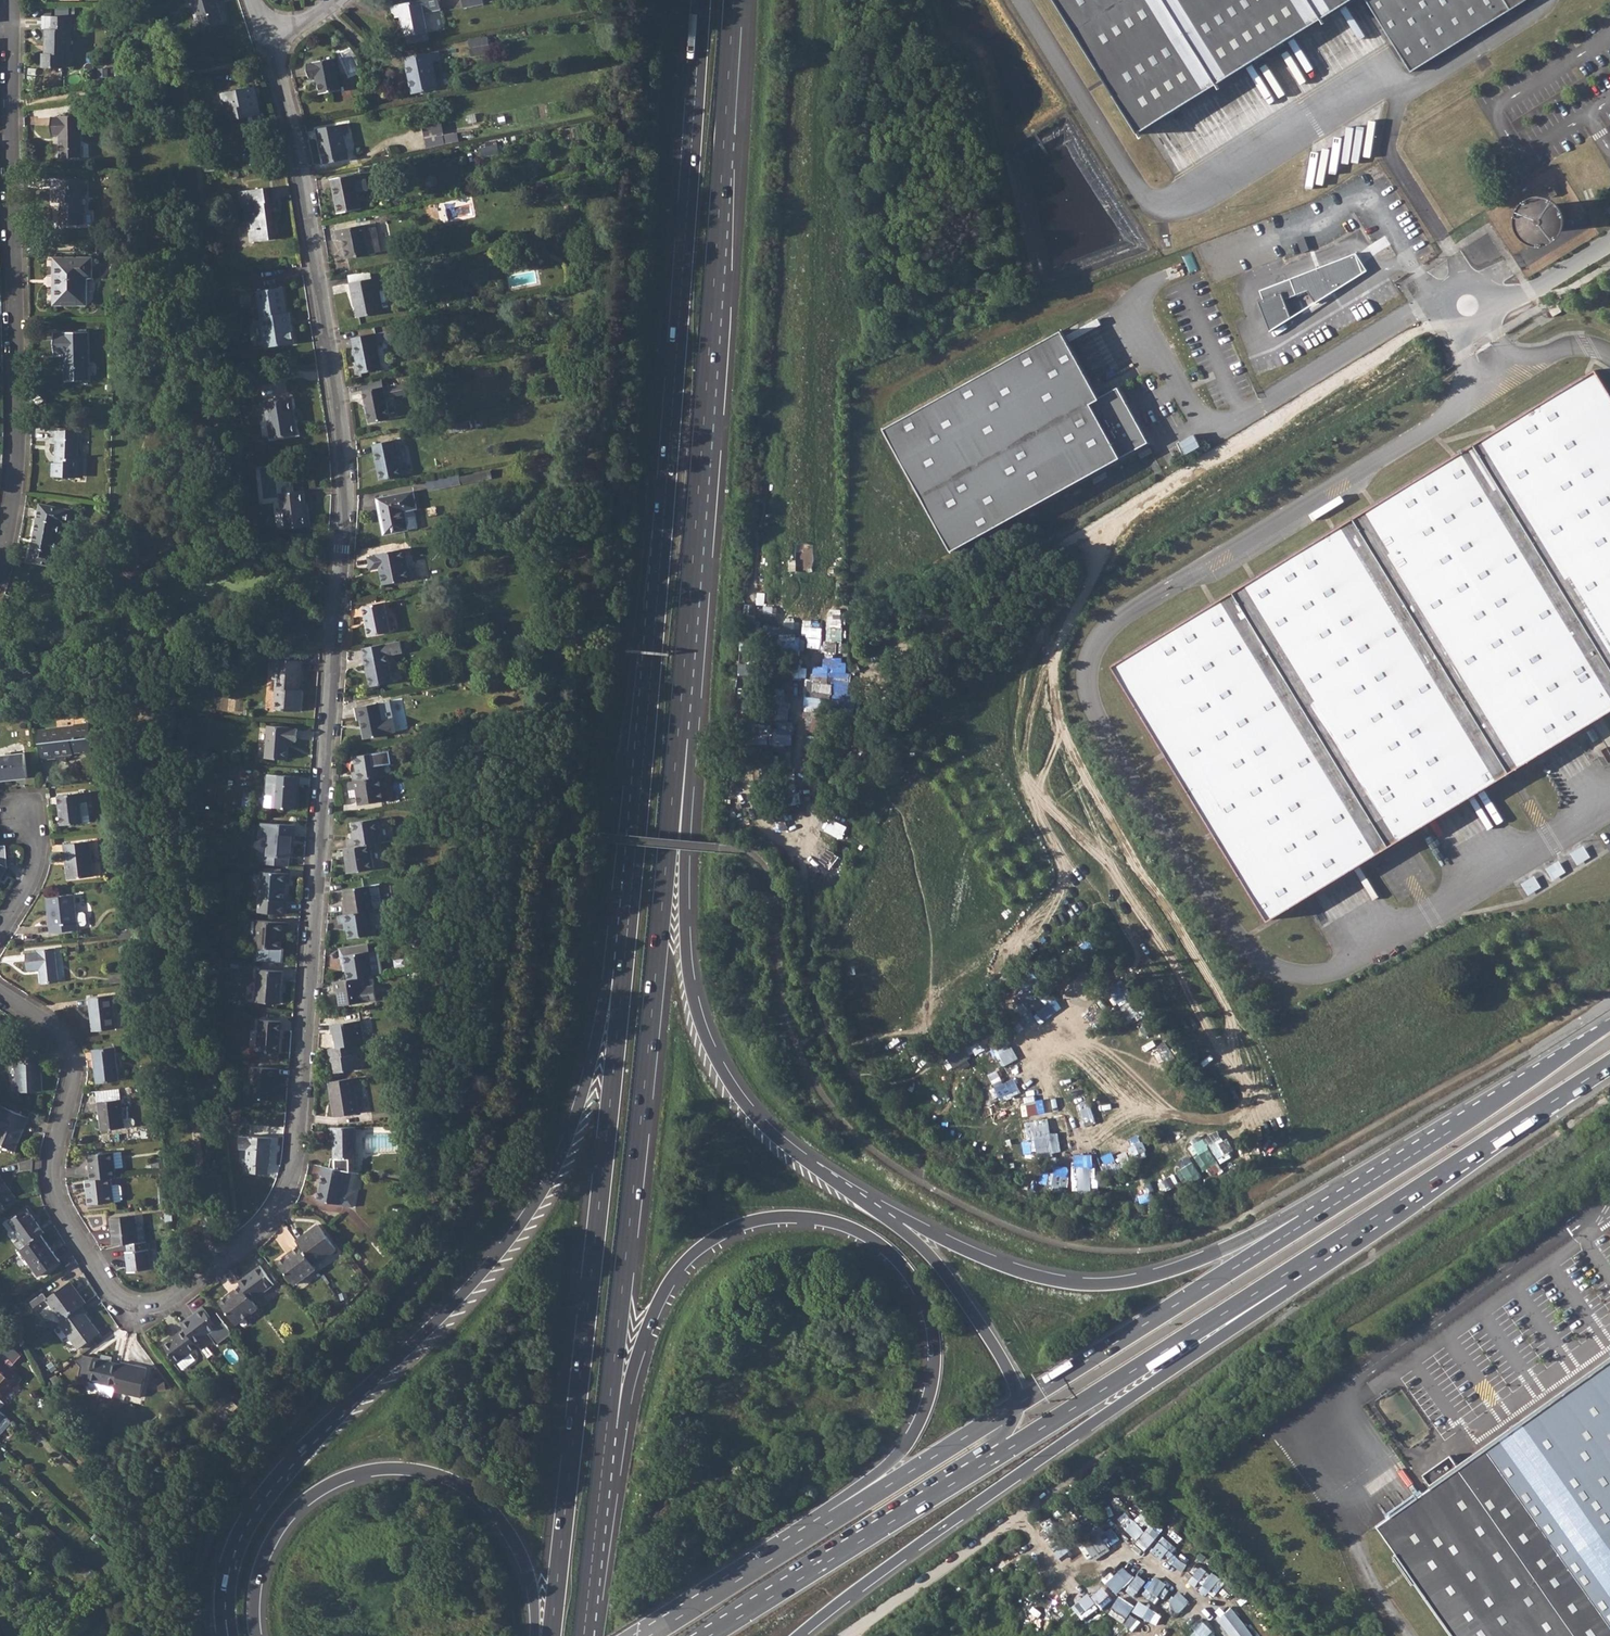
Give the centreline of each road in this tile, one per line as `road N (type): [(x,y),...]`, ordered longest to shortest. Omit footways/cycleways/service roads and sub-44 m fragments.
road 1 (residential): [(0,995),(57,1032),(72,1056),(55,1181),(60,1208),(113,1291),(132,1304),(168,1302),(263,1233),(297,1169),(346,475),(296,143),(263,35)]
road 2 (motorway): [(701,0),(623,976)]
road 3 (track): [(791,0),(748,778),(767,825),(801,857)]
road 4 (motorway): [(601,1480),(620,1448),(643,1337),(682,1268),(706,1245),(749,1223),(826,1220),(859,1231),(902,1263),(924,1300),(935,1346),(930,1392),(912,1436),(890,1464),(829,1507),(825,1525)]
road 5 (motorway): [(601,1480),(680,710)]
road 6 (motorway): [(623,976),(604,1003),(578,1108),(537,1200),(469,1287),(287,1467),(241,1534),(225,1609)]
road 7 (motorway): [(680,710),(733,0)]
road 8 (motorway): [(623,976),(551,1635)]
road 9 (motorway): [(800,1635),(975,1503),(1289,1292),(1301,1265)]
road 10 (motorway): [(888,1215),(759,1121),(705,1035),(686,950),(691,726),(680,710)]
road 11 (residential): [(0,561),(17,410),(14,0)]
road 12 (motorway): [(256,1635),(258,1574),(289,1516),(342,1479),(399,1467),(462,1486),(505,1528),(528,1572),(534,1635)]
road 13 (motorway): [(1318,1212),(1288,1216),(1149,1277),(1096,1285),(997,1265),(888,1215)]
road 14 (primary): [(1301,1265),(1609,1064)]
road 15 (primary): [(1318,1212),(1016,1403)]
road 16 (primary): [(1003,1452),(1301,1265)]
road 17 (primary): [(709,1635),(1003,1452)]
road 18 (primary): [(1609,1025),(1318,1212)]
road 19 (residential): [(1075,1476),(844,1635)]
road 20 (motorway): [(1016,1403),(1006,1367),(941,1269),(888,1215)]
road 21 (primary): [(1016,1403),(825,1525)]
road 22 (primary): [(825,1525),(650,1635)]
road 23 (residential): [(1469,303),(1530,288),(1609,237)]
road 24 (motorway): [(584,1635),(601,1480)]

